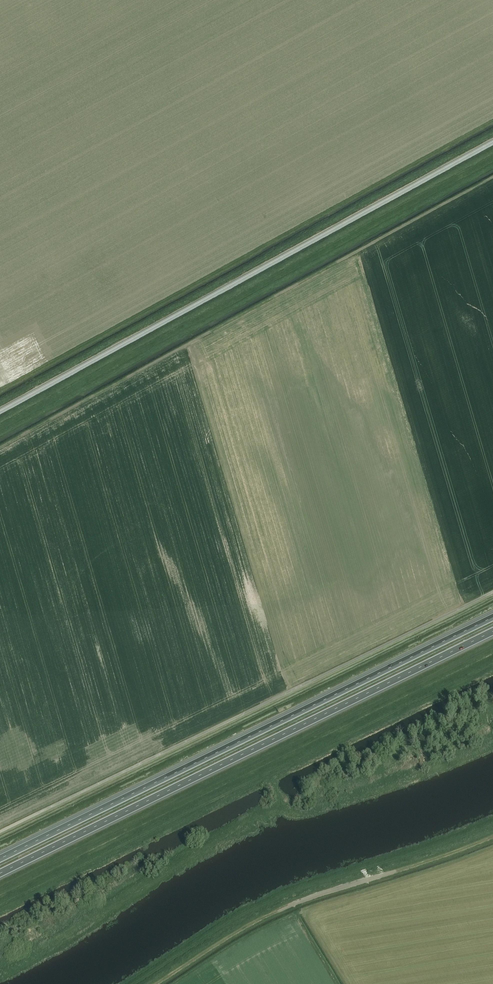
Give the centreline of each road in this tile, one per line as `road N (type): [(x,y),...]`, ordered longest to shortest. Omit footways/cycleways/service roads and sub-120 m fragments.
road 1 (motorway): [(0,874),(492,630)]
road 2 (motorway): [(492,617),(0,859)]
road 3 (unclassified): [(0,831),(492,591)]

